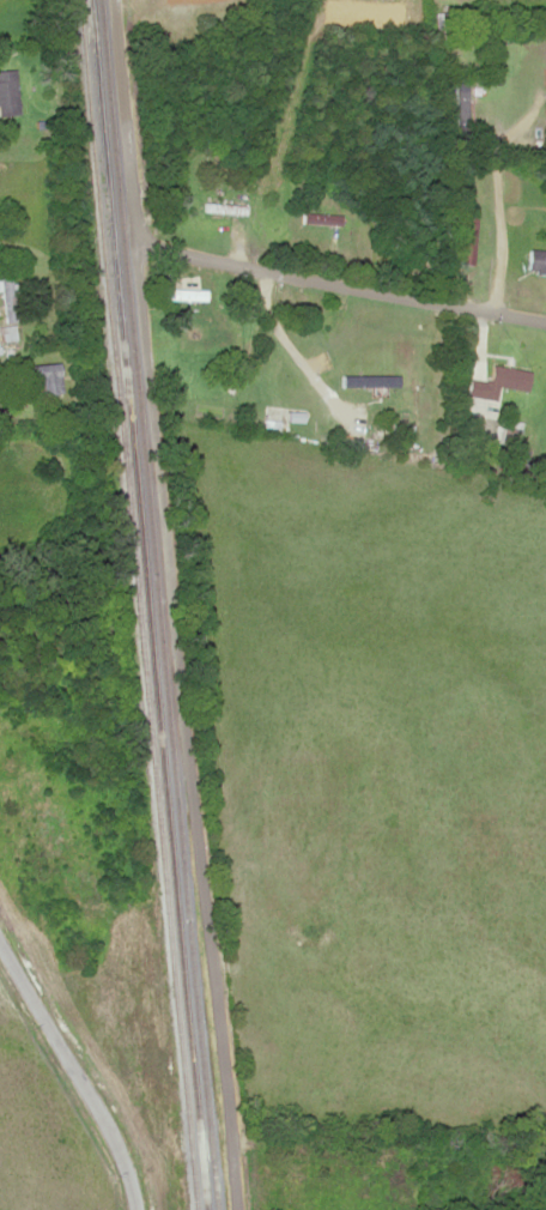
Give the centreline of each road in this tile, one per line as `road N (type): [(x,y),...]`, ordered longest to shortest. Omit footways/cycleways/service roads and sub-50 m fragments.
road 1 (residential): [(236,1209),(114,0)]
road 2 (residential): [(545,320),(135,242)]
road 3 (residential): [(136,1209),(110,1123),(0,944)]

